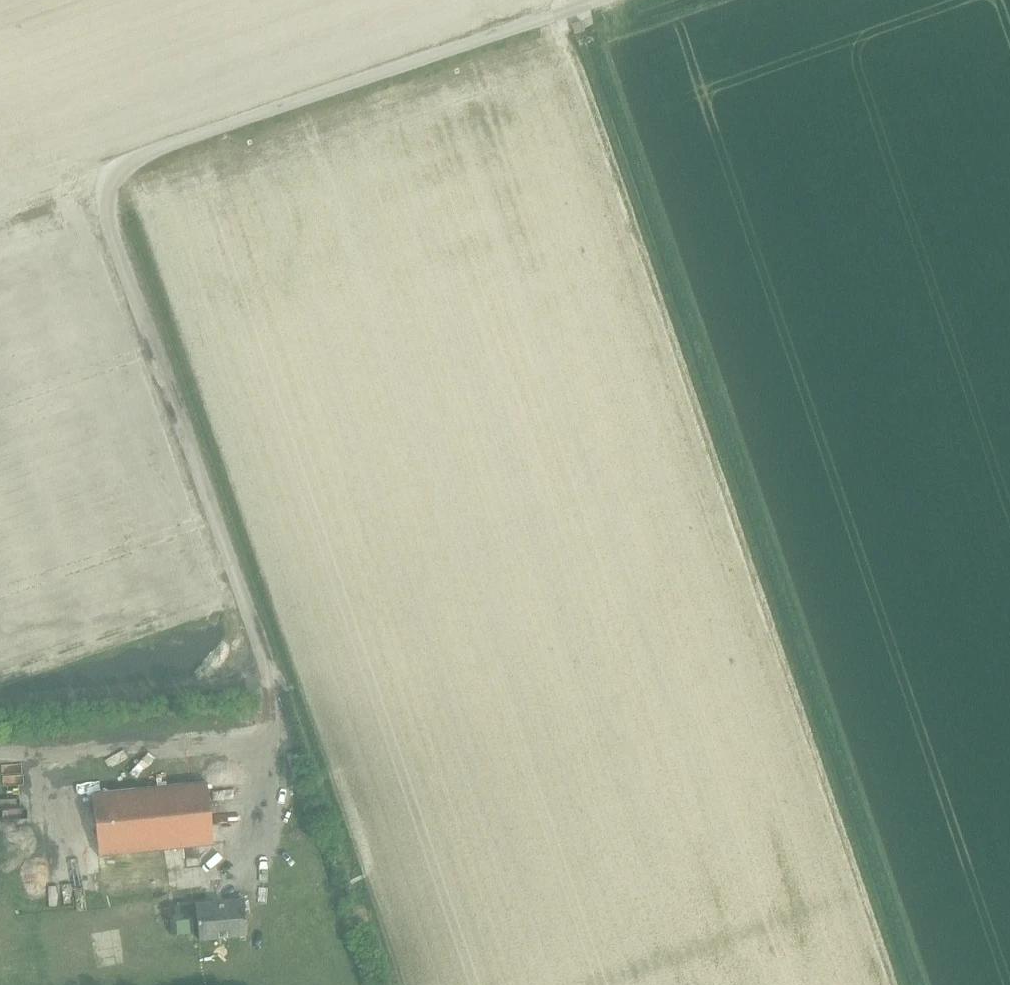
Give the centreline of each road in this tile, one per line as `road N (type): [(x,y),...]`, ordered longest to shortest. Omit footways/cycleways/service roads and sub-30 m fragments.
road 1 (unclassified): [(112,176),(150,153),(598,0)]

